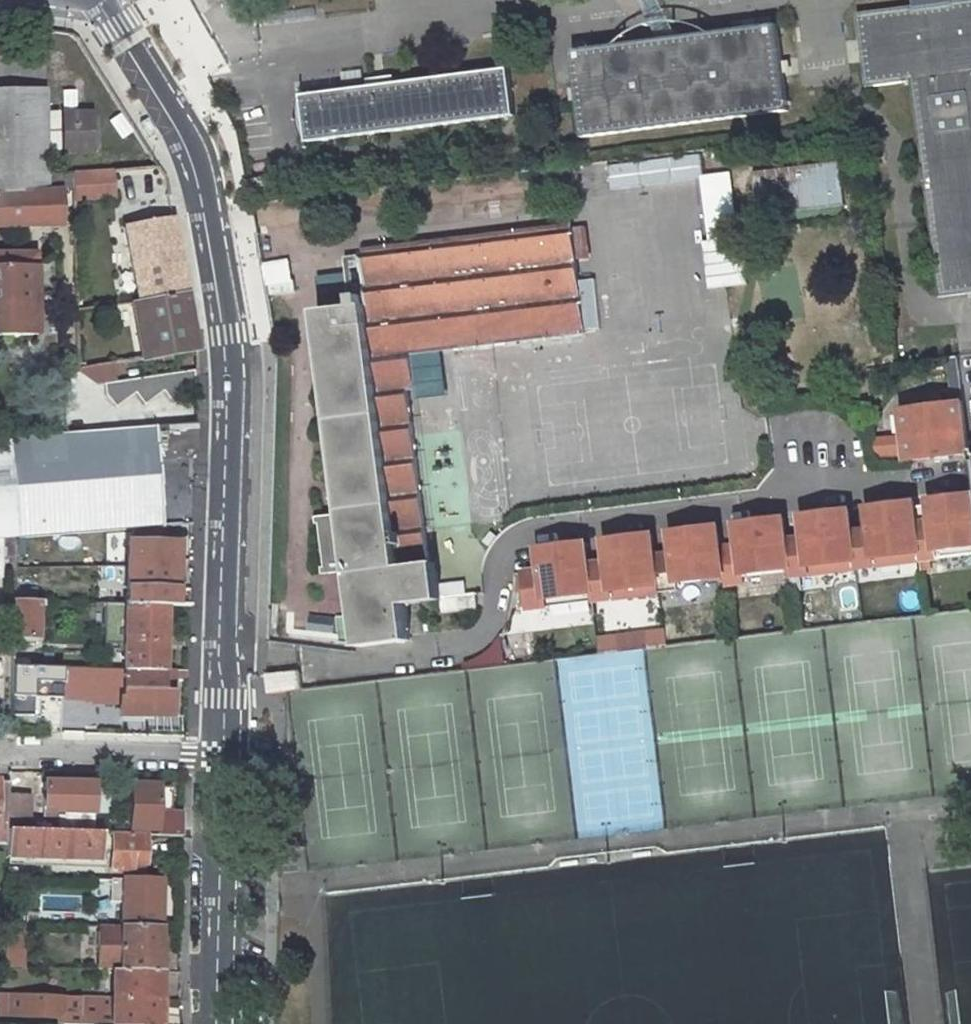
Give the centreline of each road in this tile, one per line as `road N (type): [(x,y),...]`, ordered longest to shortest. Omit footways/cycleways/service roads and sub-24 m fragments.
road 1 (tertiary): [(228,753),(234,422),(230,334),(206,193),(191,138),(123,27),(92,0)]
road 2 (tertiary): [(221,1023),(228,753)]
road 3 (unclassified): [(228,753),(0,752)]

